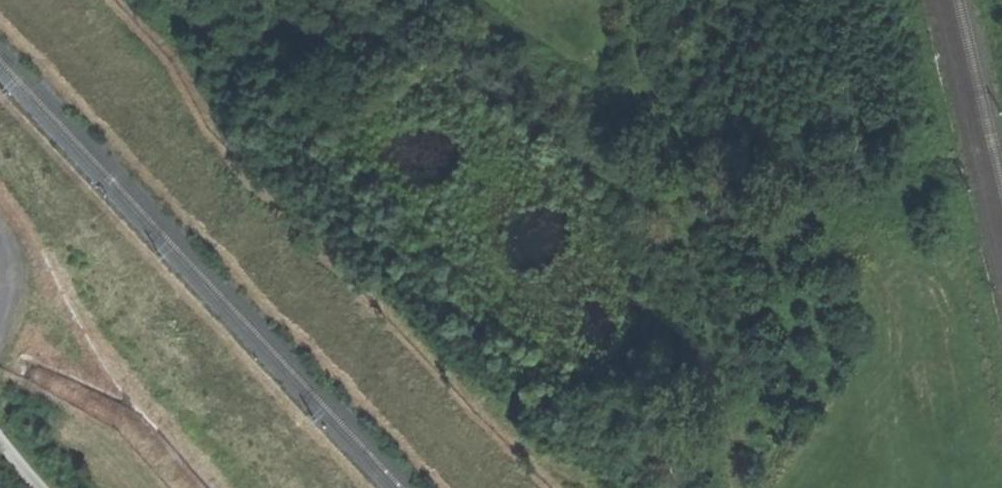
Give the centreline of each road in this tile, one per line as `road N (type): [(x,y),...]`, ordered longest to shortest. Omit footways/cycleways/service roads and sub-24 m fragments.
road 1 (track): [(737,487),(706,306),(629,0)]

